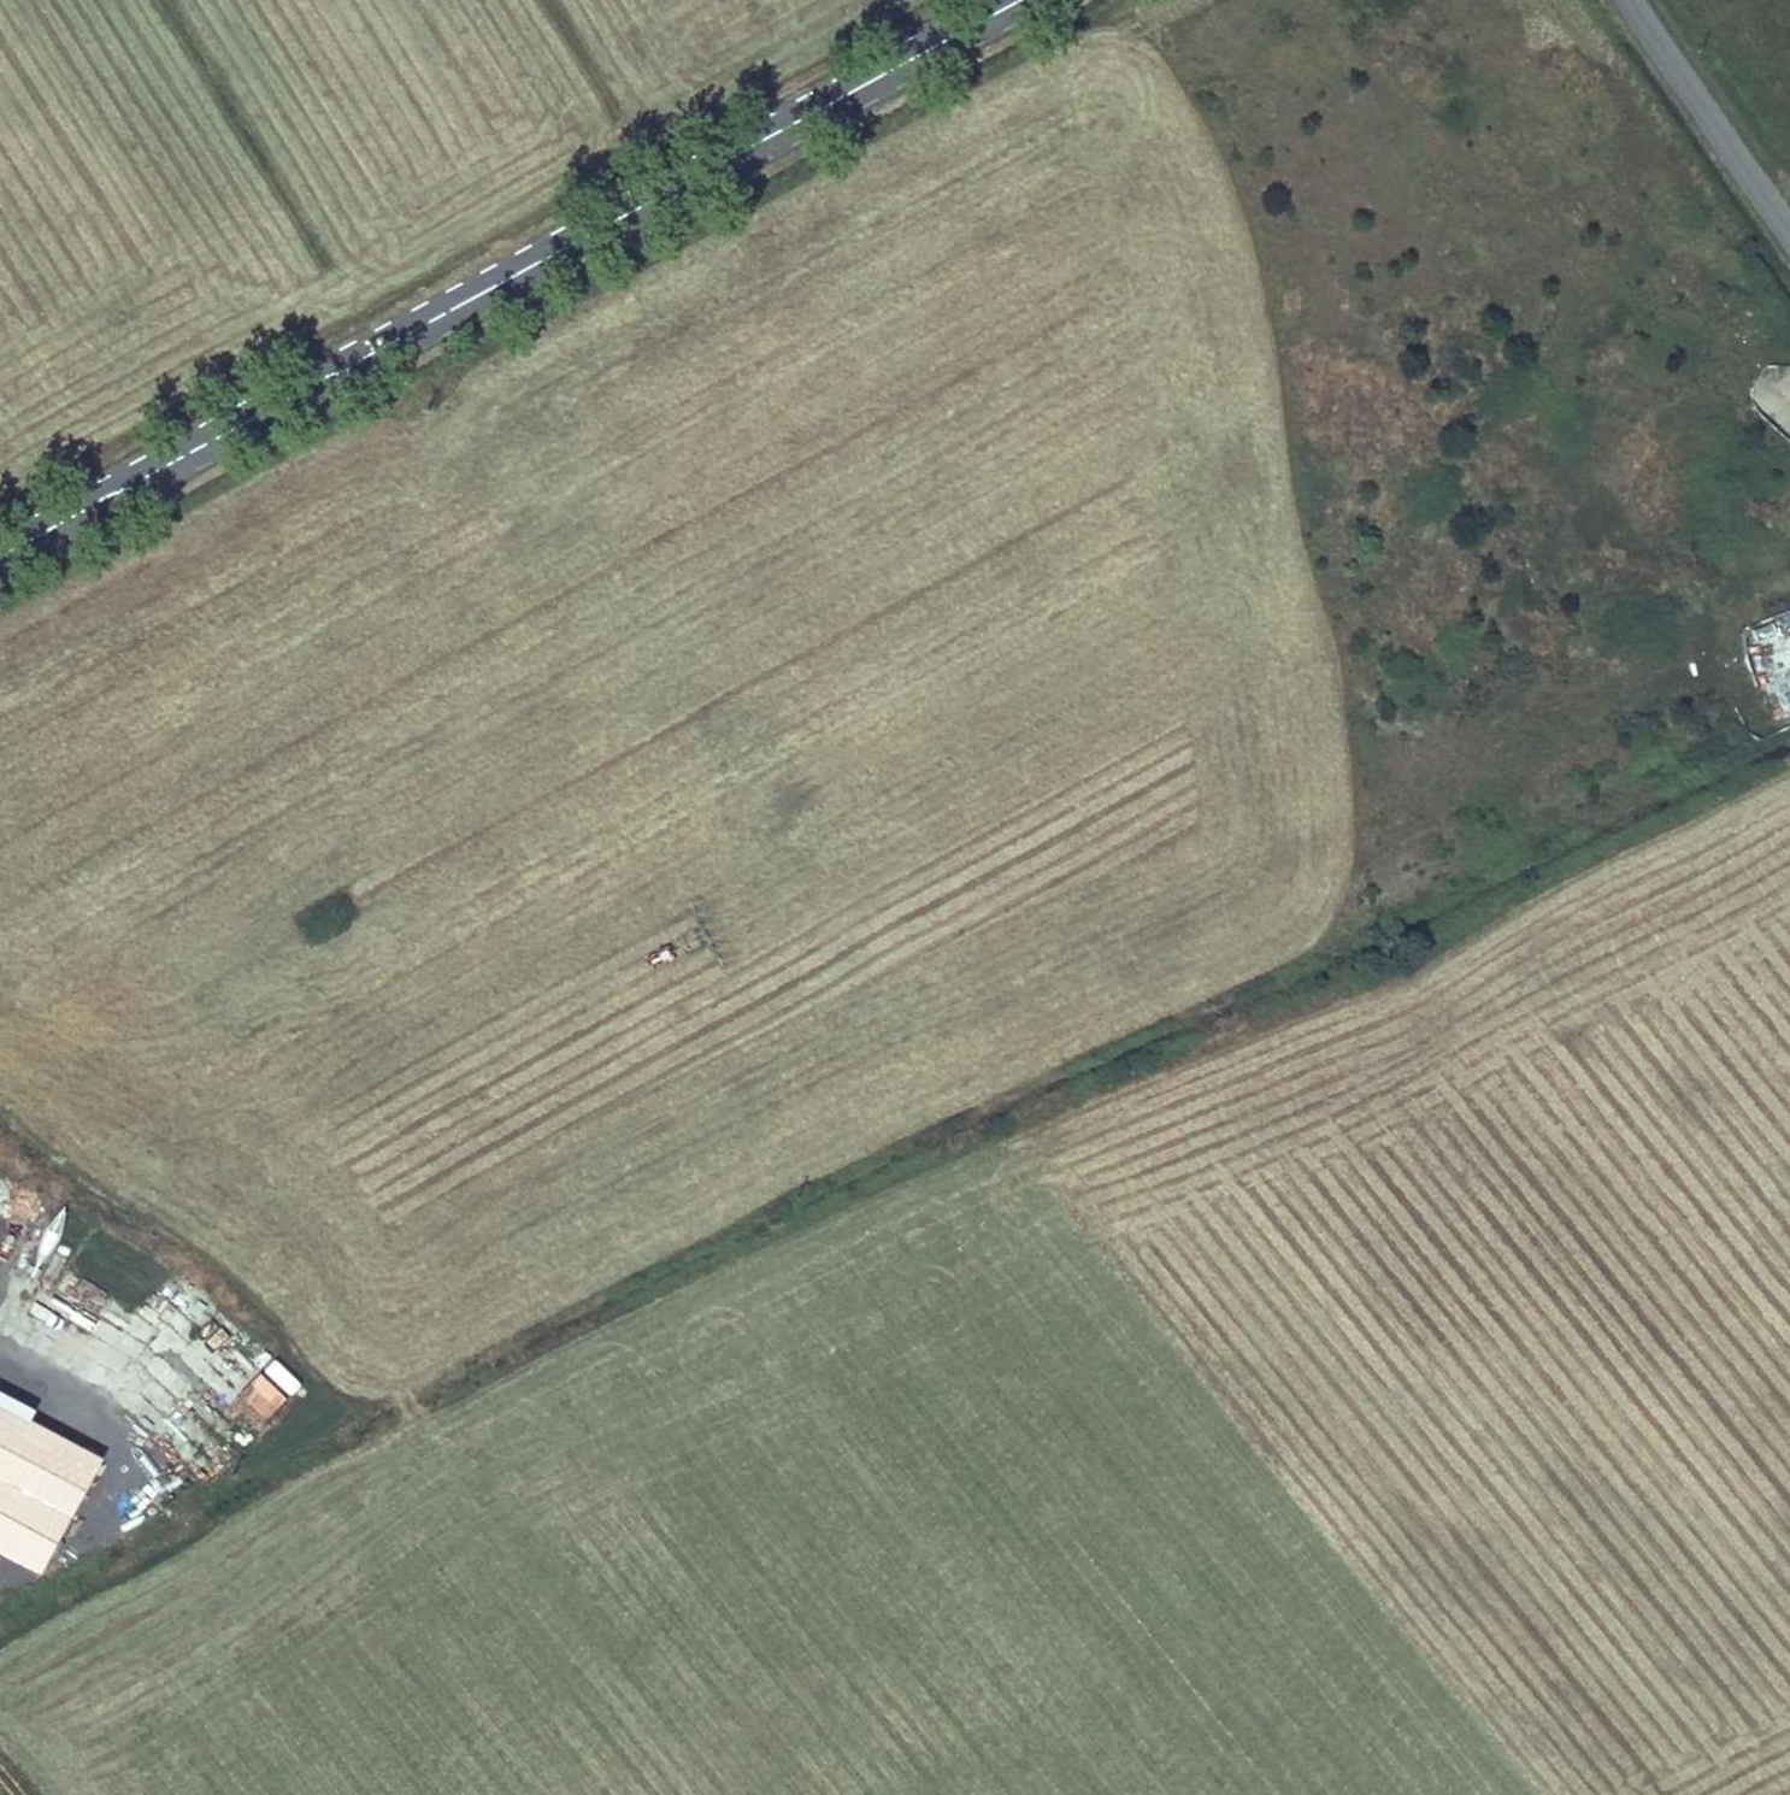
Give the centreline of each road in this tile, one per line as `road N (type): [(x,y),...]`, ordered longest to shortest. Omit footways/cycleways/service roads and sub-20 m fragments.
road 1 (primary): [(0,555),(1019,0)]
road 2 (residential): [(1789,234),(1630,0)]

